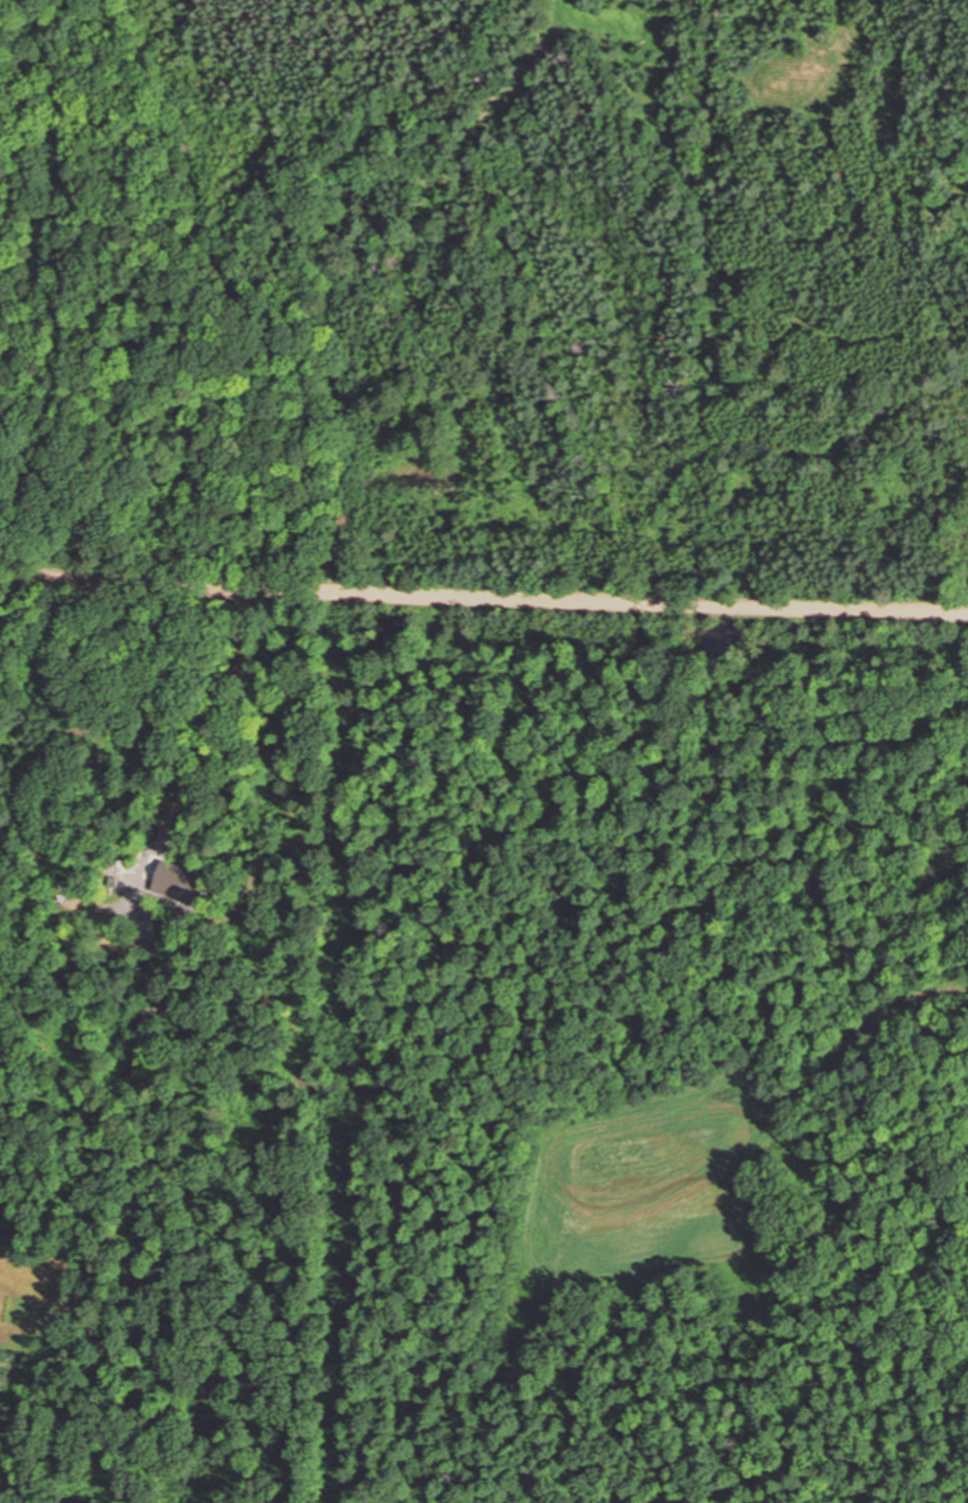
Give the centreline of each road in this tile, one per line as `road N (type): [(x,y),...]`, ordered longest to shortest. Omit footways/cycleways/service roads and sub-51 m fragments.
road 1 (residential): [(967,614),(0,577)]

